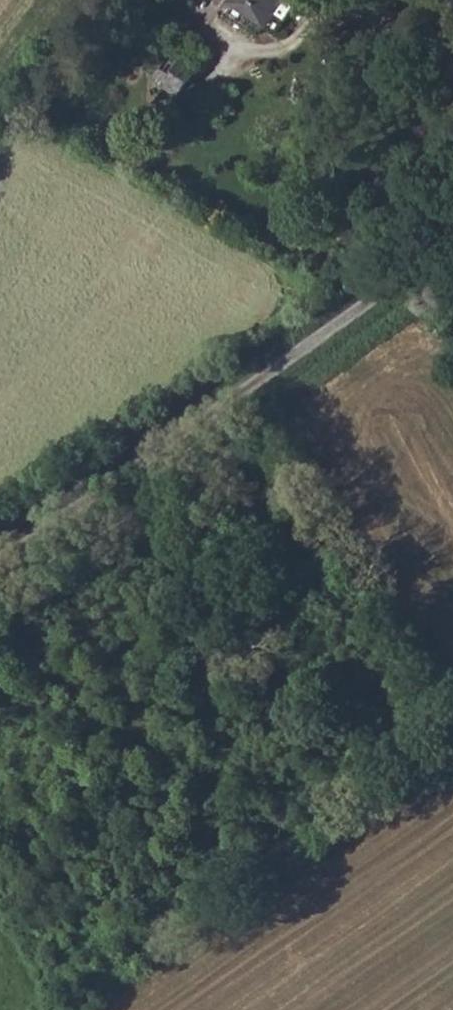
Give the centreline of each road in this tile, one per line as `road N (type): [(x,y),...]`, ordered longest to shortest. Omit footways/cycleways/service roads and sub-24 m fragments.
road 1 (unclassified): [(0,569),(251,383),(405,276),(452,252)]

